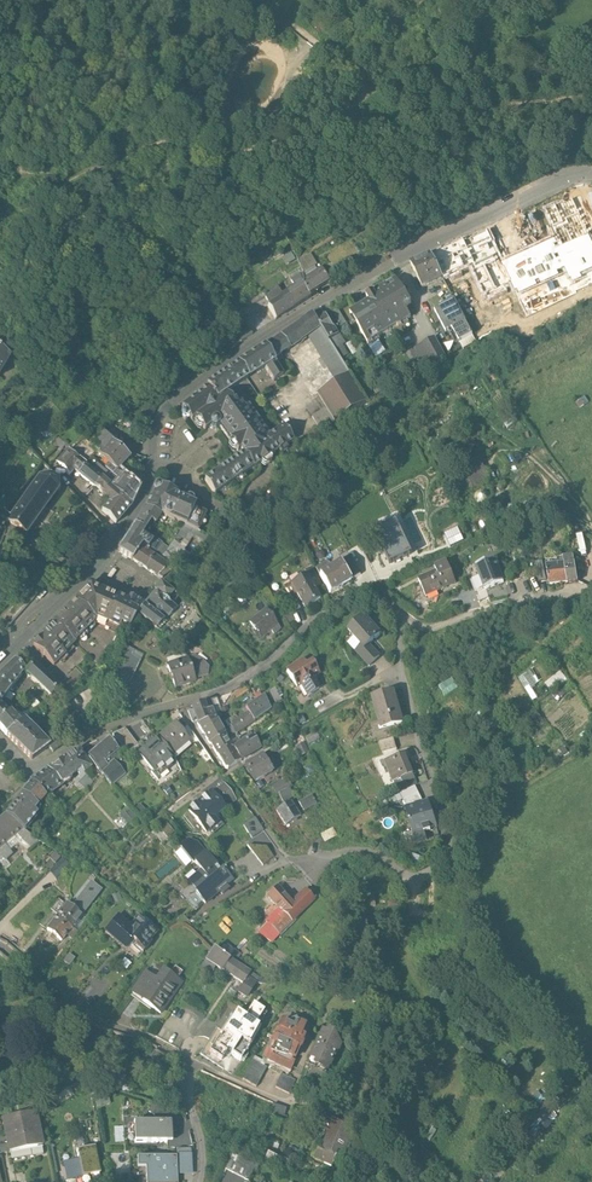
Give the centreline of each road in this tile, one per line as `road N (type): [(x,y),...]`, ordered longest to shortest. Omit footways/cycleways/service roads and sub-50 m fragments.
road 1 (residential): [(134,514),(154,470),(158,417),(201,377),(402,257),(538,190),(591,174)]
road 2 (residential): [(0,739),(32,772),(139,716),(232,684),(349,599),(378,598),(402,619)]
road 3 (residential): [(283,852),(318,864),(371,849),(419,877),(453,846),(398,656),(402,619)]
road 4 (residential): [(192,1062),(78,1016),(0,947)]
road 5 (residential): [(0,662),(101,561),(134,514)]
road 6 (residential): [(402,619),(429,626),(547,600)]
road 7 (residential): [(330,1091),(272,1096),(192,1062)]
road 8 (residential): [(200,1181),(192,1062)]

